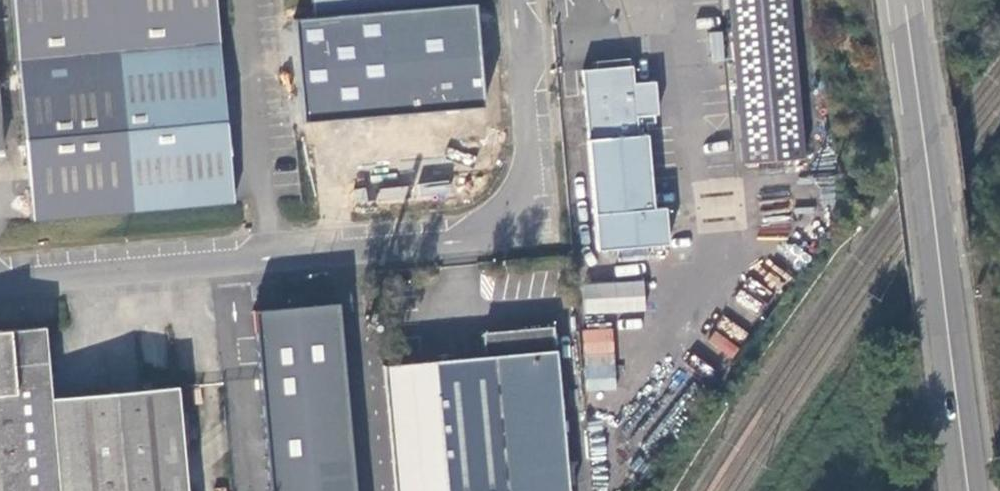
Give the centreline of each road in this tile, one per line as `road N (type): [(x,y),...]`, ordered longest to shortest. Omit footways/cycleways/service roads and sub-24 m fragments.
road 1 (unclassified): [(517,0),(531,230),(0,280)]
road 2 (secondary): [(905,0),(968,490)]

